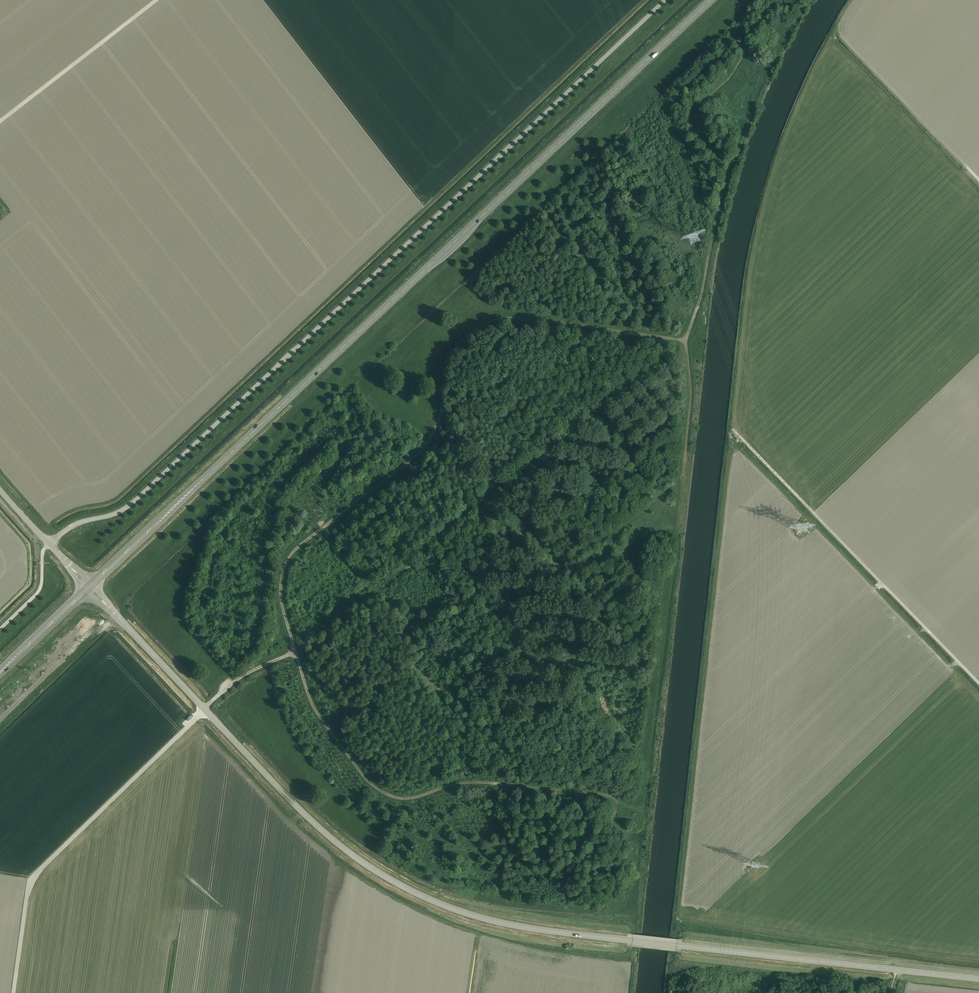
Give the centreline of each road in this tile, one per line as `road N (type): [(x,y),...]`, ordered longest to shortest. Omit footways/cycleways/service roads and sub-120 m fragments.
road 1 (track): [(237,679),(295,653),(317,711),(369,784),(390,797),(476,782),(610,795),(619,803),(619,825),(638,828),(690,385),(683,340)]
road 2 (unclassified): [(978,979),(553,932),(443,905),(331,838),(109,607)]
road 3 (track): [(739,40),(742,56),(732,74),(690,117),(727,167),(686,338),(525,319),(496,321),(461,340),(446,362),(440,410),(419,451),(287,562),(279,602),(295,653)]
road 4 (trunk): [(92,584),(710,0)]
road 5 (unclassified): [(50,544),(80,522),(124,510),(664,0)]
road 6 (trunk): [(0,673),(86,589)]

